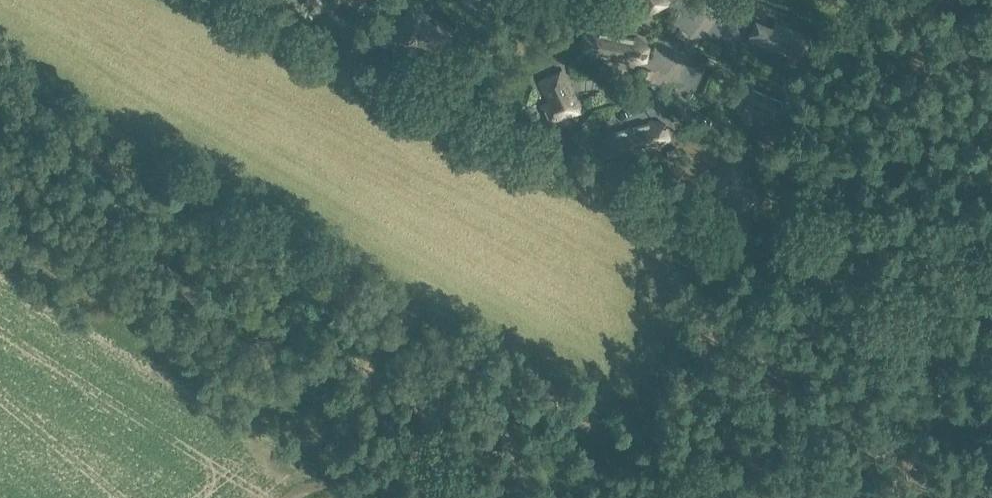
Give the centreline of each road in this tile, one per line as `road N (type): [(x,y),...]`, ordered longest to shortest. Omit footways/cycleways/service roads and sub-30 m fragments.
road 1 (track): [(590,497),(673,443),(754,282),(772,280),(991,386)]

